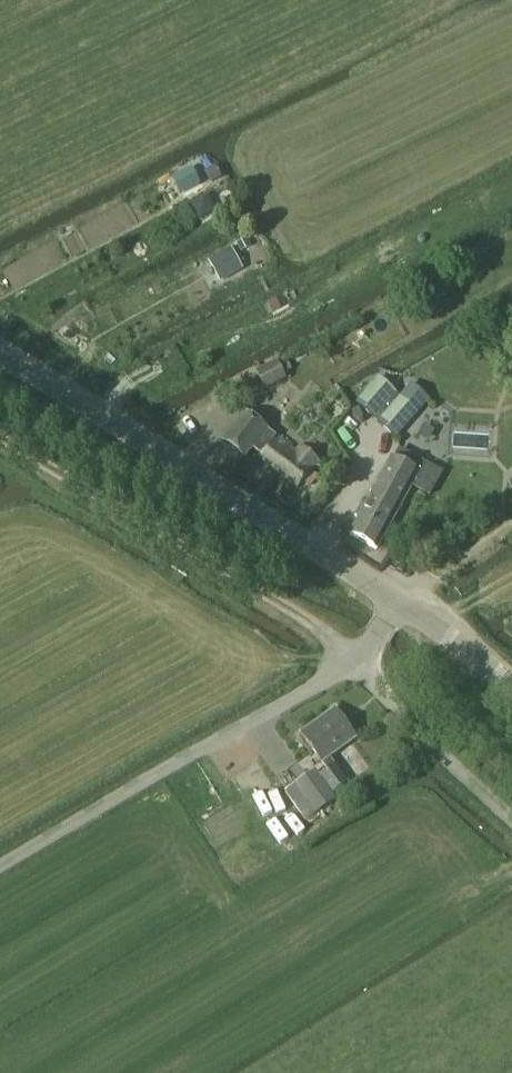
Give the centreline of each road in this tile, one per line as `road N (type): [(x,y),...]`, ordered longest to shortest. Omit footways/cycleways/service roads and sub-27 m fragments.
road 1 (unclassified): [(399,604),(0,358)]
road 2 (track): [(0,437),(330,636),(354,659)]
road 3 (unclassified): [(0,865),(354,659)]
road 4 (residential): [(511,816),(354,659)]
road 5 (unclassified): [(511,686),(399,604)]

